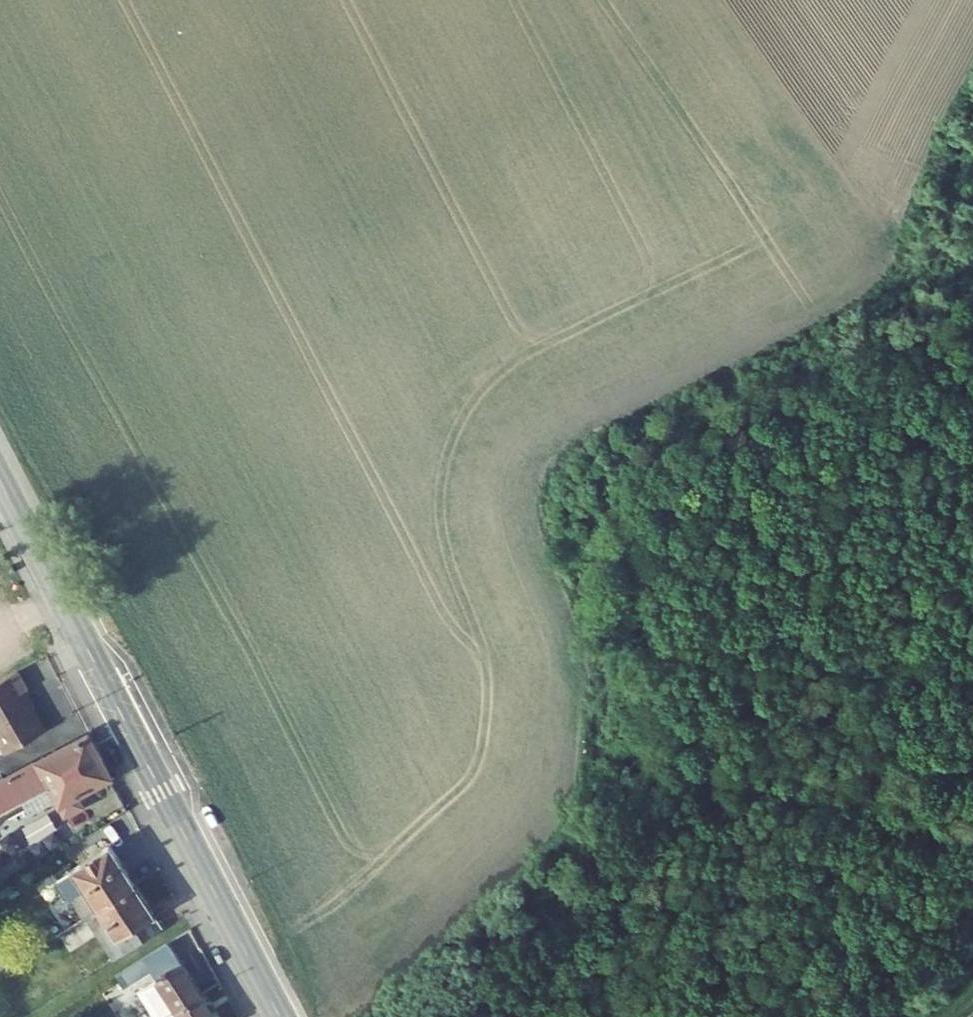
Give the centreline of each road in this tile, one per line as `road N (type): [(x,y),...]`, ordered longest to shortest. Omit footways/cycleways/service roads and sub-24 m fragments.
road 1 (secondary): [(0,480),(279,1016)]

